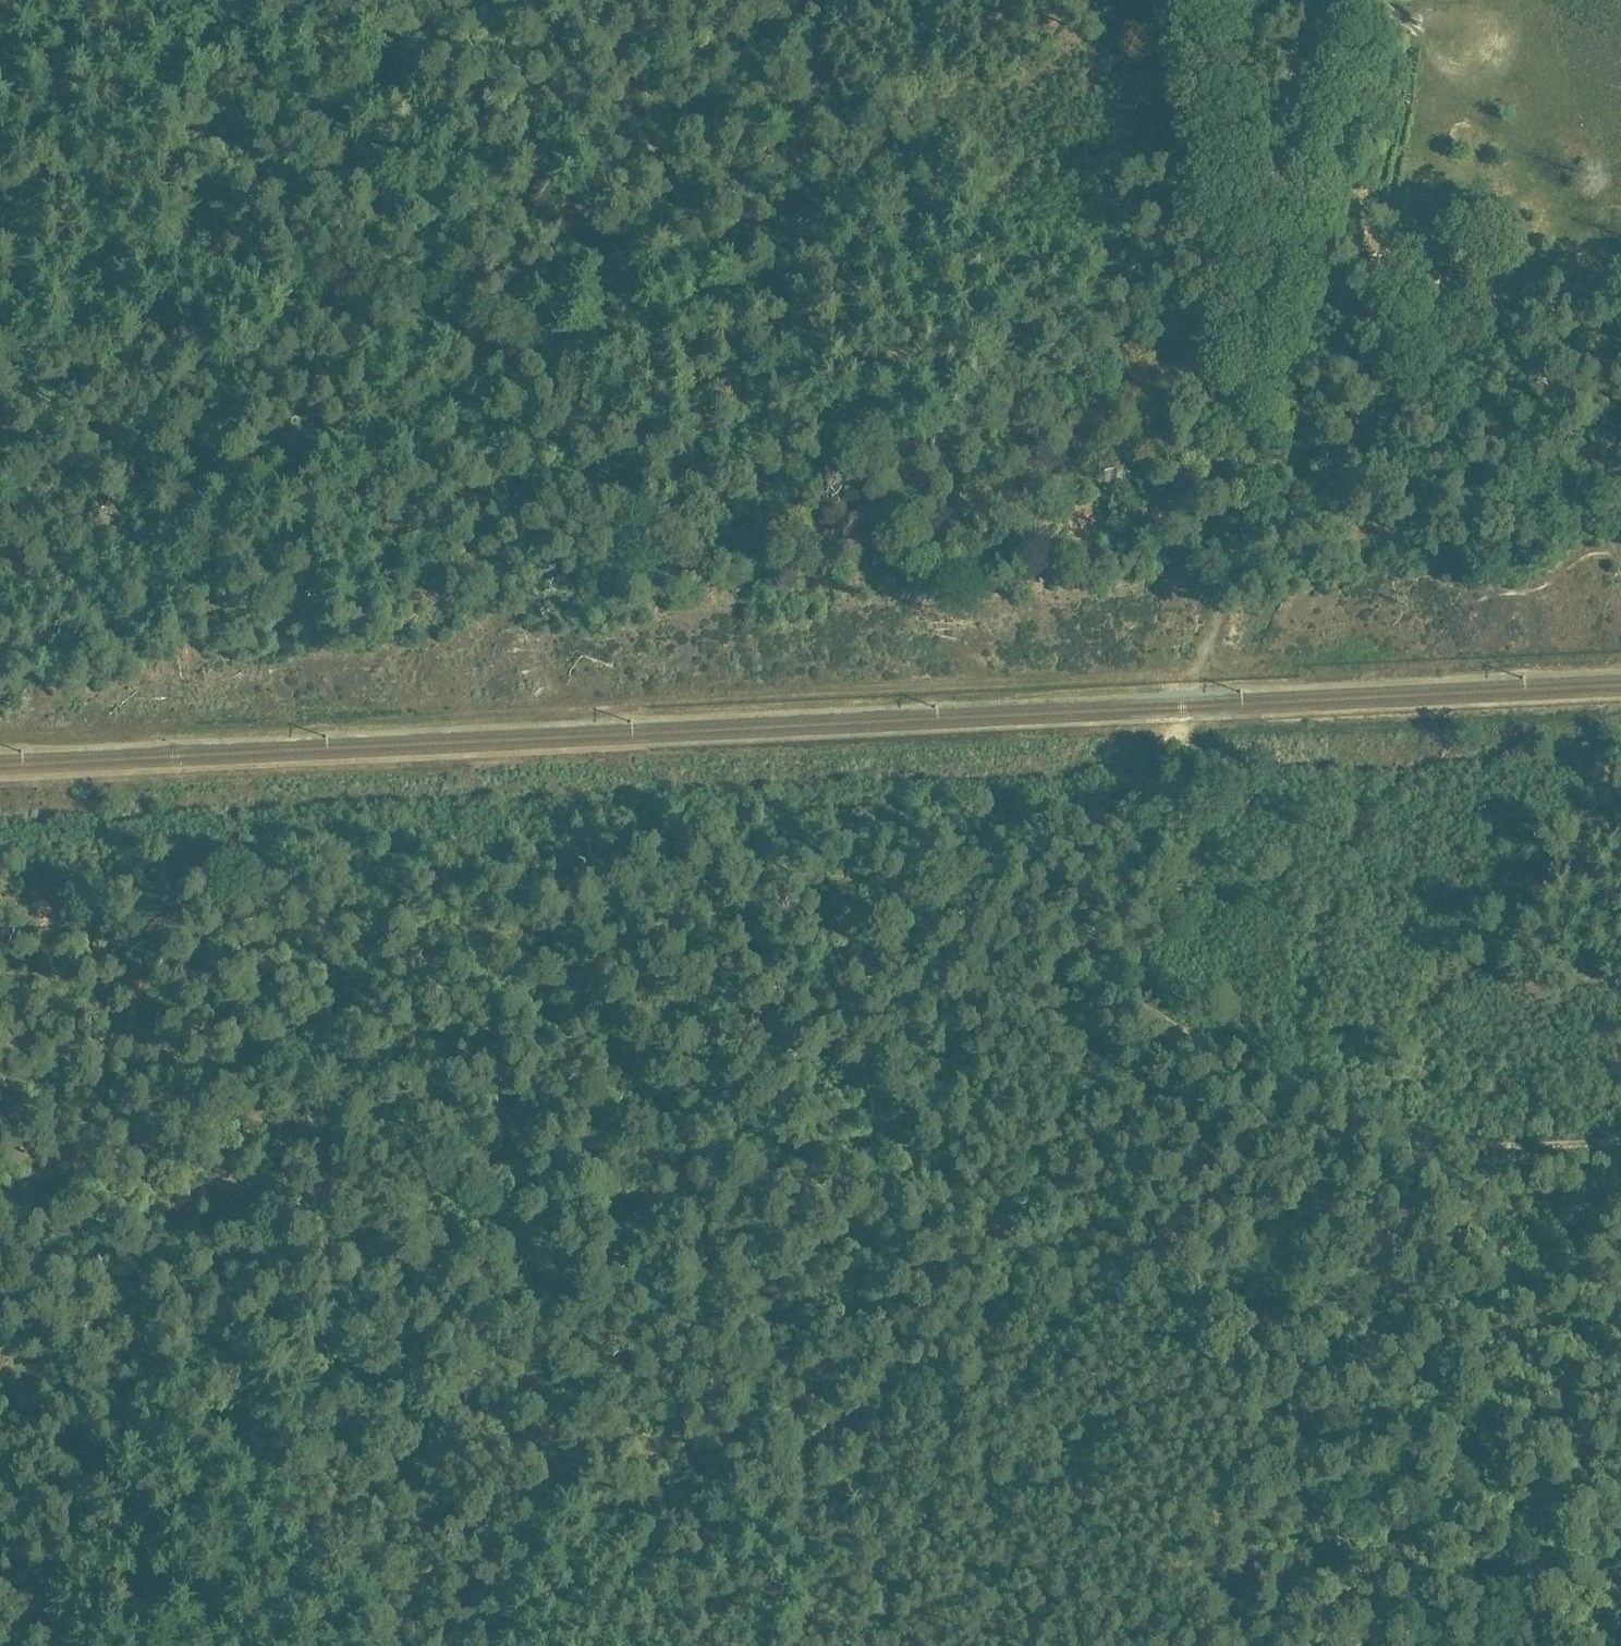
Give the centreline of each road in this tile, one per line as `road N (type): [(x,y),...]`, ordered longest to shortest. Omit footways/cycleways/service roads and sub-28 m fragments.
road 1 (track): [(1239,361),(1196,0)]

